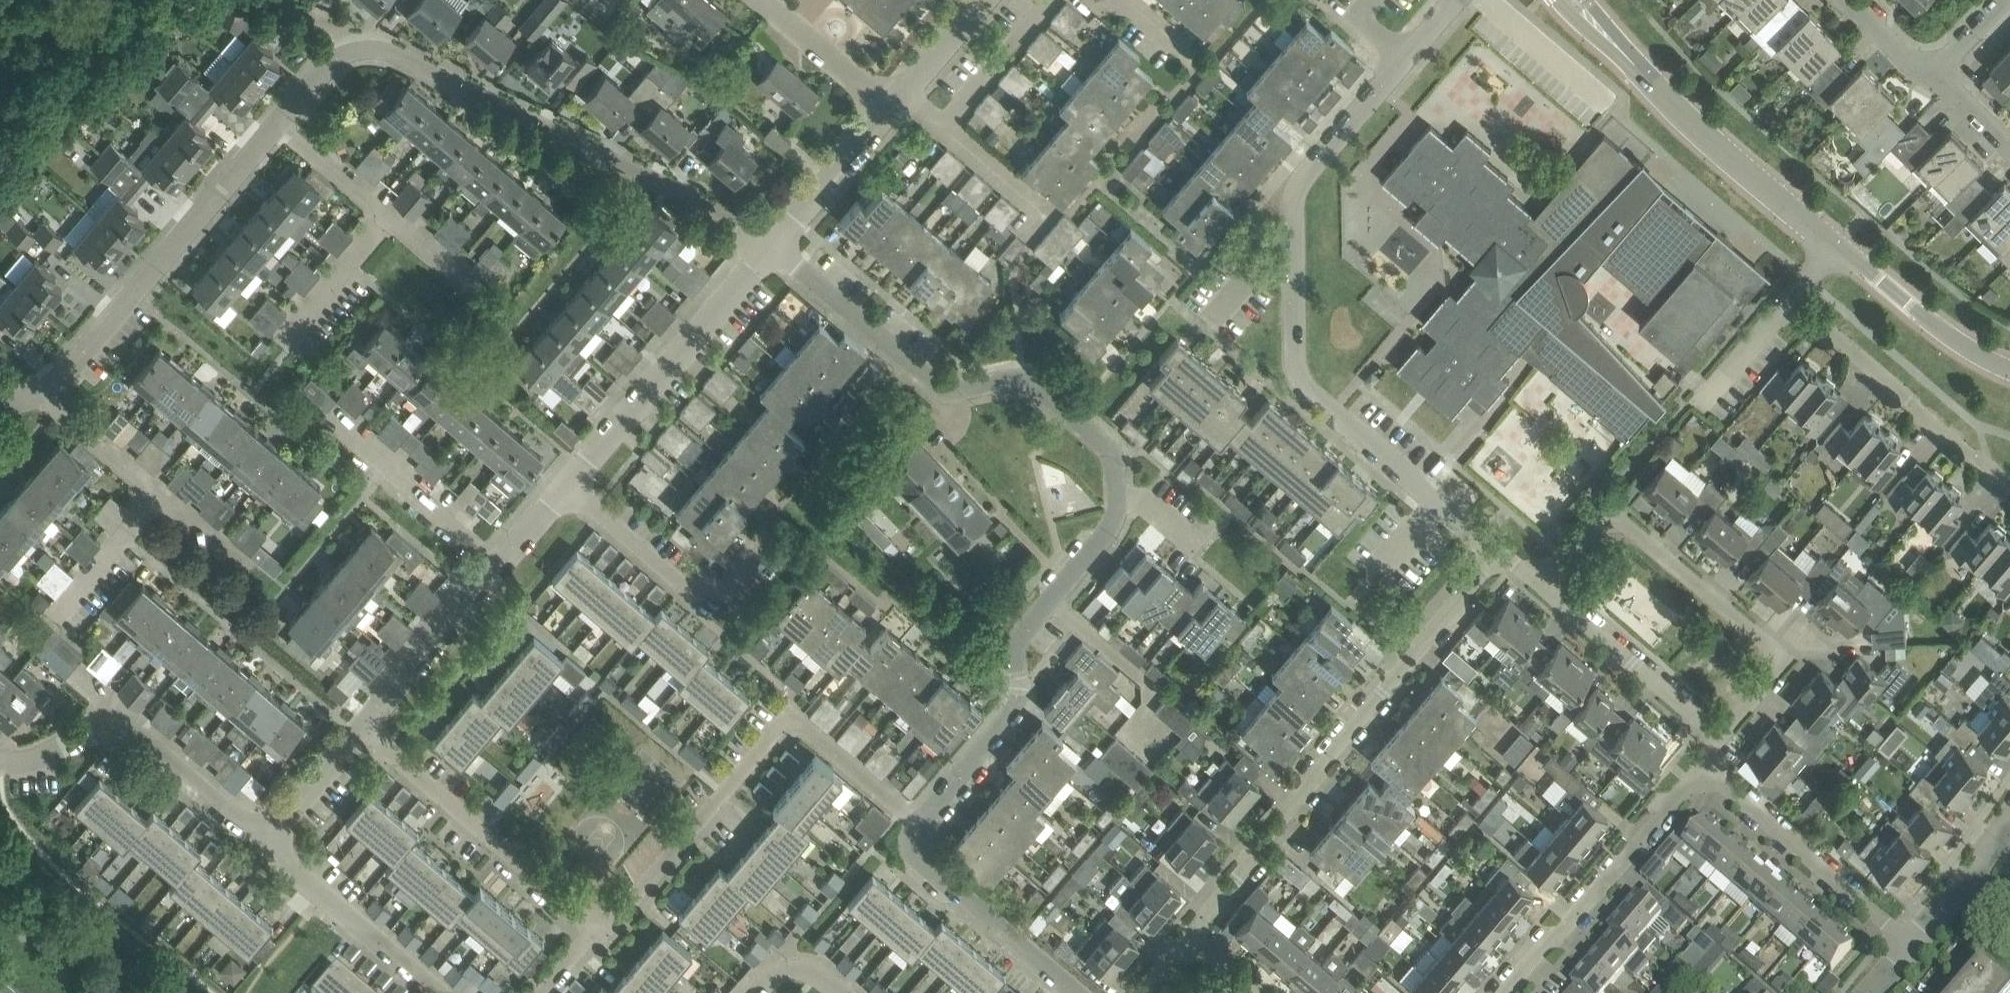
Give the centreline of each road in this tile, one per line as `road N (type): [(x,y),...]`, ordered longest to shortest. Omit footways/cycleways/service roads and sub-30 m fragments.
road 1 (residential): [(1503,558),(1317,396),(1299,370),(1293,253),(1306,174),(1461,0)]
road 2 (residential): [(1175,943),(1503,558)]
road 3 (residential): [(1116,498),(1103,449),(1031,384),(956,392),(937,385),(769,248)]
road 4 (residential): [(769,248),(736,222),(394,53),(368,48)]
road 5 (residential): [(1720,742),(1790,658),(1597,512),(1536,585)]
road 6 (residential): [(595,930),(759,743),(779,731),(808,737),(921,825)]
road 7 (residential): [(276,125),(64,380),(42,401),(0,411)]
road 8 (residential): [(921,825),(1021,713),(1019,638),(1111,526),(1116,498)]
road 9 (tertiary): [(1833,246),(1670,104),(1572,0)]
road 10 (residential): [(361,727),(567,485)]
road 11 (residential): [(567,485),(769,248)]
road 12 (residential): [(595,930),(361,727)]
road 13 (residential): [(0,756),(117,732),(144,738),(264,840)]
road 14 (residential): [(2009,498),(1782,307)]
road 15 (residential): [(1504,992),(1693,774)]
road 16 (residential): [(1904,941),(1693,774)]
road 17 (residential): [(764,530),(722,583),(692,596),(567,485)]
road 18 (residential): [(1720,742),(1536,585)]
road 19 (residential): [(1070,992),(932,877),(916,851),(921,825)]
road 20 (residential): [(441,992),(264,840)]
road 21 (tertiary): [(2009,372),(1942,331),(1833,246)]
road 22 (residential): [(769,248),(888,109)]
road 23 (residential): [(278,348),(387,219)]
road 24 (residential): [(888,109),(761,0)]
road 25 (residential): [(945,124),(1049,0)]
road 26 (residential): [(264,840),(361,727)]
road 27 (residential): [(888,109),(986,0)]
road 28 (residential): [(387,219),(276,125)]
road 29 (residential): [(368,48),(339,57),(276,125)]
road 30 (unclassified): [(84,992),(0,903)]
road 31 (residential): [(1192,64),(1119,3),(1092,0)]

